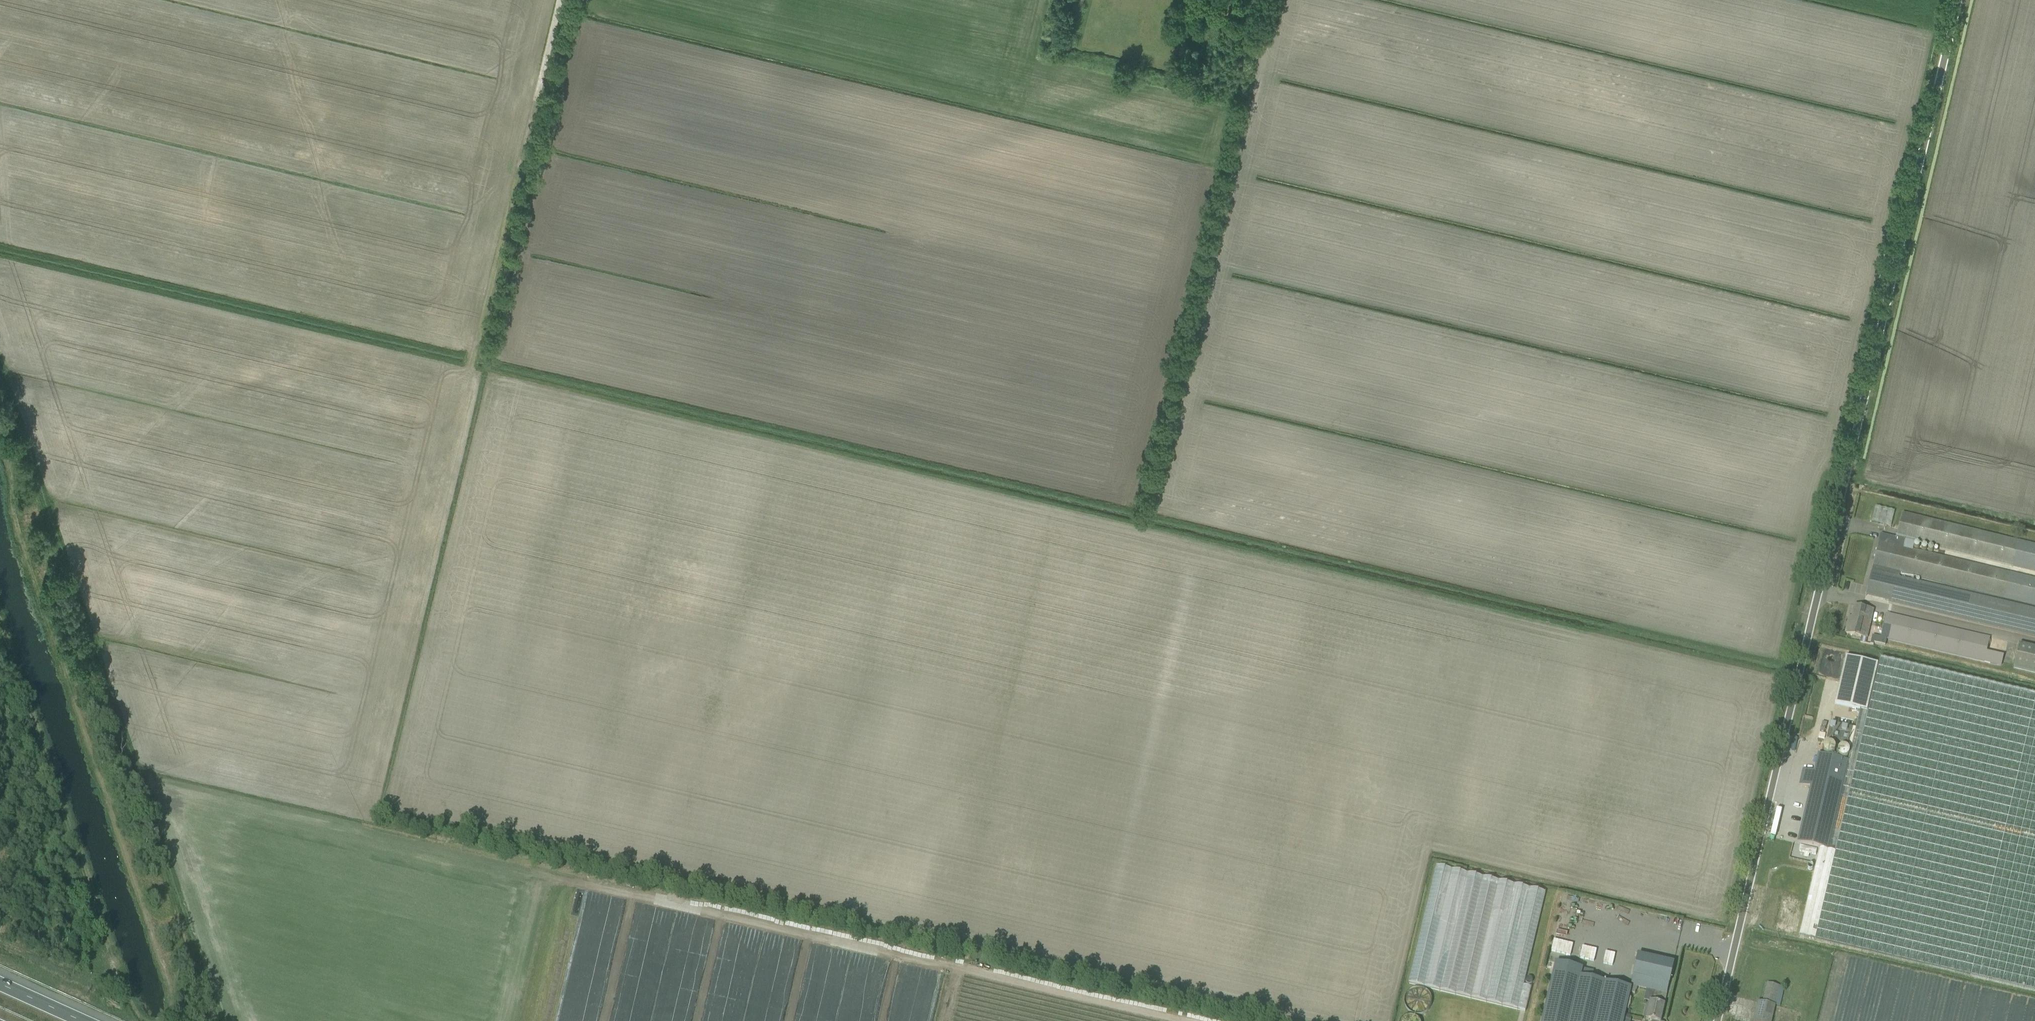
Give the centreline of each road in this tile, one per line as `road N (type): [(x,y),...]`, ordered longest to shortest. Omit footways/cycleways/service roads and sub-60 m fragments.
road 1 (unclassified): [(1720,1020),(1965,0)]
road 2 (track): [(591,883),(1204,1020)]

